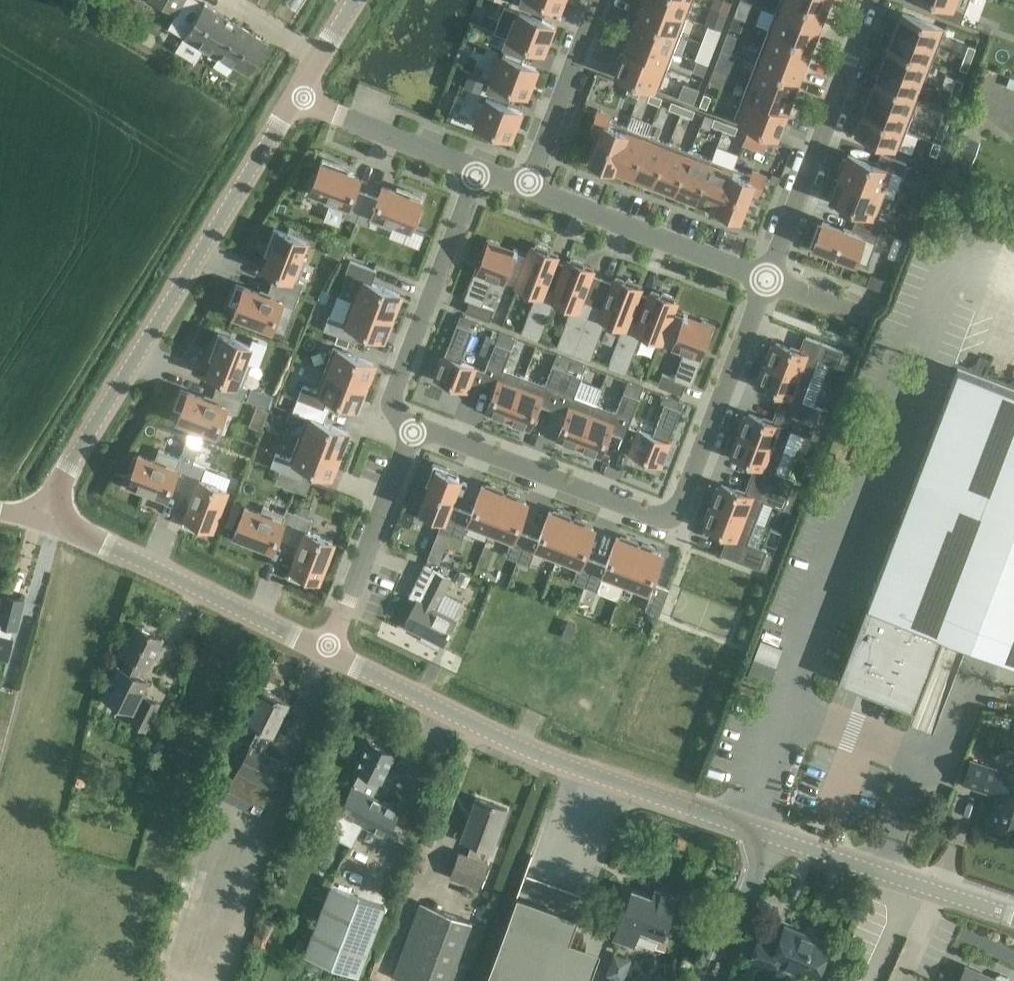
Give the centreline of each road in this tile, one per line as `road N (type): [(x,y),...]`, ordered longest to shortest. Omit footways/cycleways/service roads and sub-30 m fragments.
road 1 (unclassified): [(1013,917),(540,756),(328,653)]
road 2 (residential): [(765,278),(671,517),(415,428)]
road 3 (unclassified): [(41,516),(295,97)]
road 4 (unclassified): [(328,653),(41,516)]
road 5 (residential): [(765,278),(872,0)]
road 6 (residential): [(415,428),(391,402),(477,170)]
road 7 (residential): [(765,278),(528,189)]
road 8 (residential): [(328,653),(415,428)]
road 9 (residential): [(600,0),(528,189)]
road 10 (residential): [(477,170),(295,97)]

